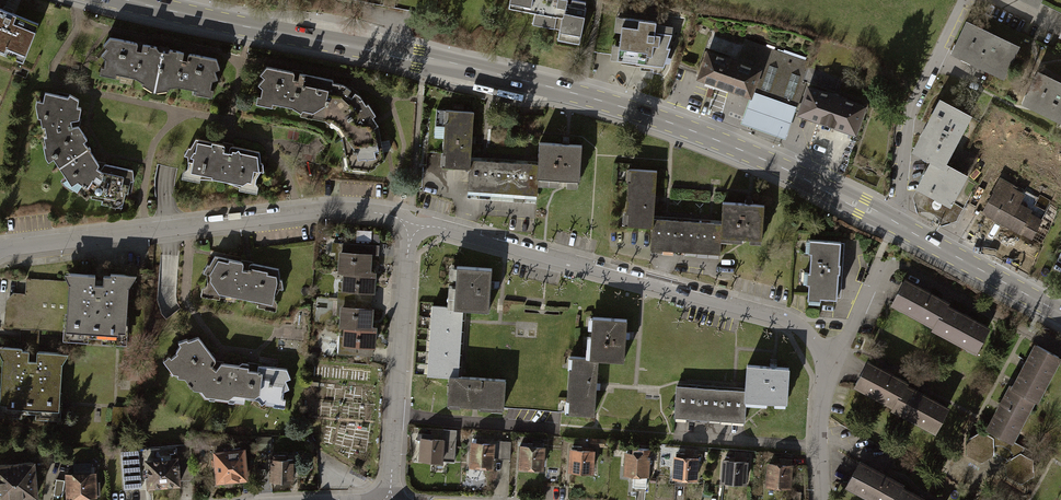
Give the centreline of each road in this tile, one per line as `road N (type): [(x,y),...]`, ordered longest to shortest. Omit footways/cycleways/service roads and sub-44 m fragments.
road 1 (secondary): [(1060,313),(757,155),(673,124),(582,95),(126,0)]
road 2 (residential): [(411,222),(805,329),(826,355),(822,499)]
road 3 (residential): [(0,250),(297,214),(411,222)]
road 4 (residential): [(389,499),(411,222)]

